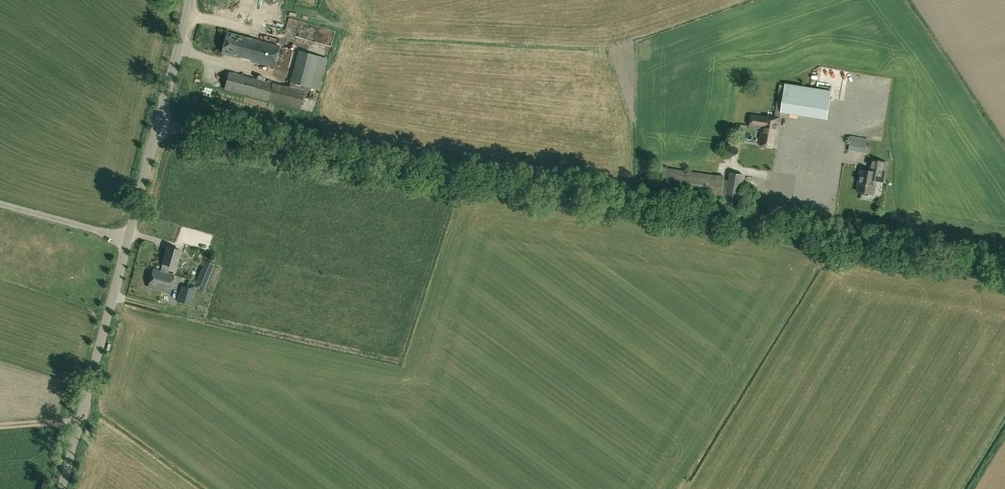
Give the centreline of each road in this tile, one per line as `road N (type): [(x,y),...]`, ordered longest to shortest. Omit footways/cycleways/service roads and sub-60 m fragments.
road 1 (unclassified): [(62,488),(191,0)]

